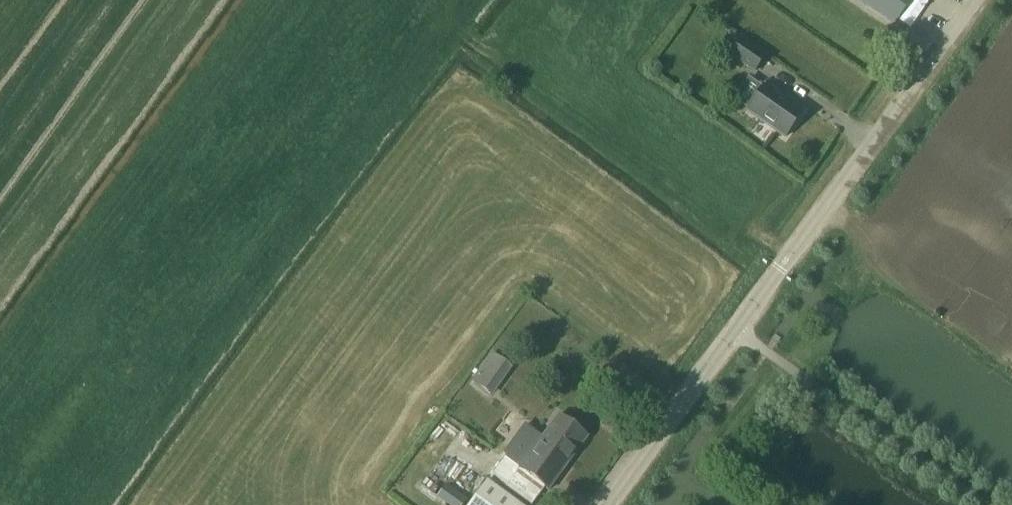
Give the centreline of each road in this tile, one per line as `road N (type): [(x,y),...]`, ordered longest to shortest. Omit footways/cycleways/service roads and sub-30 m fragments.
road 1 (unclassified): [(607,504),(973,0)]

